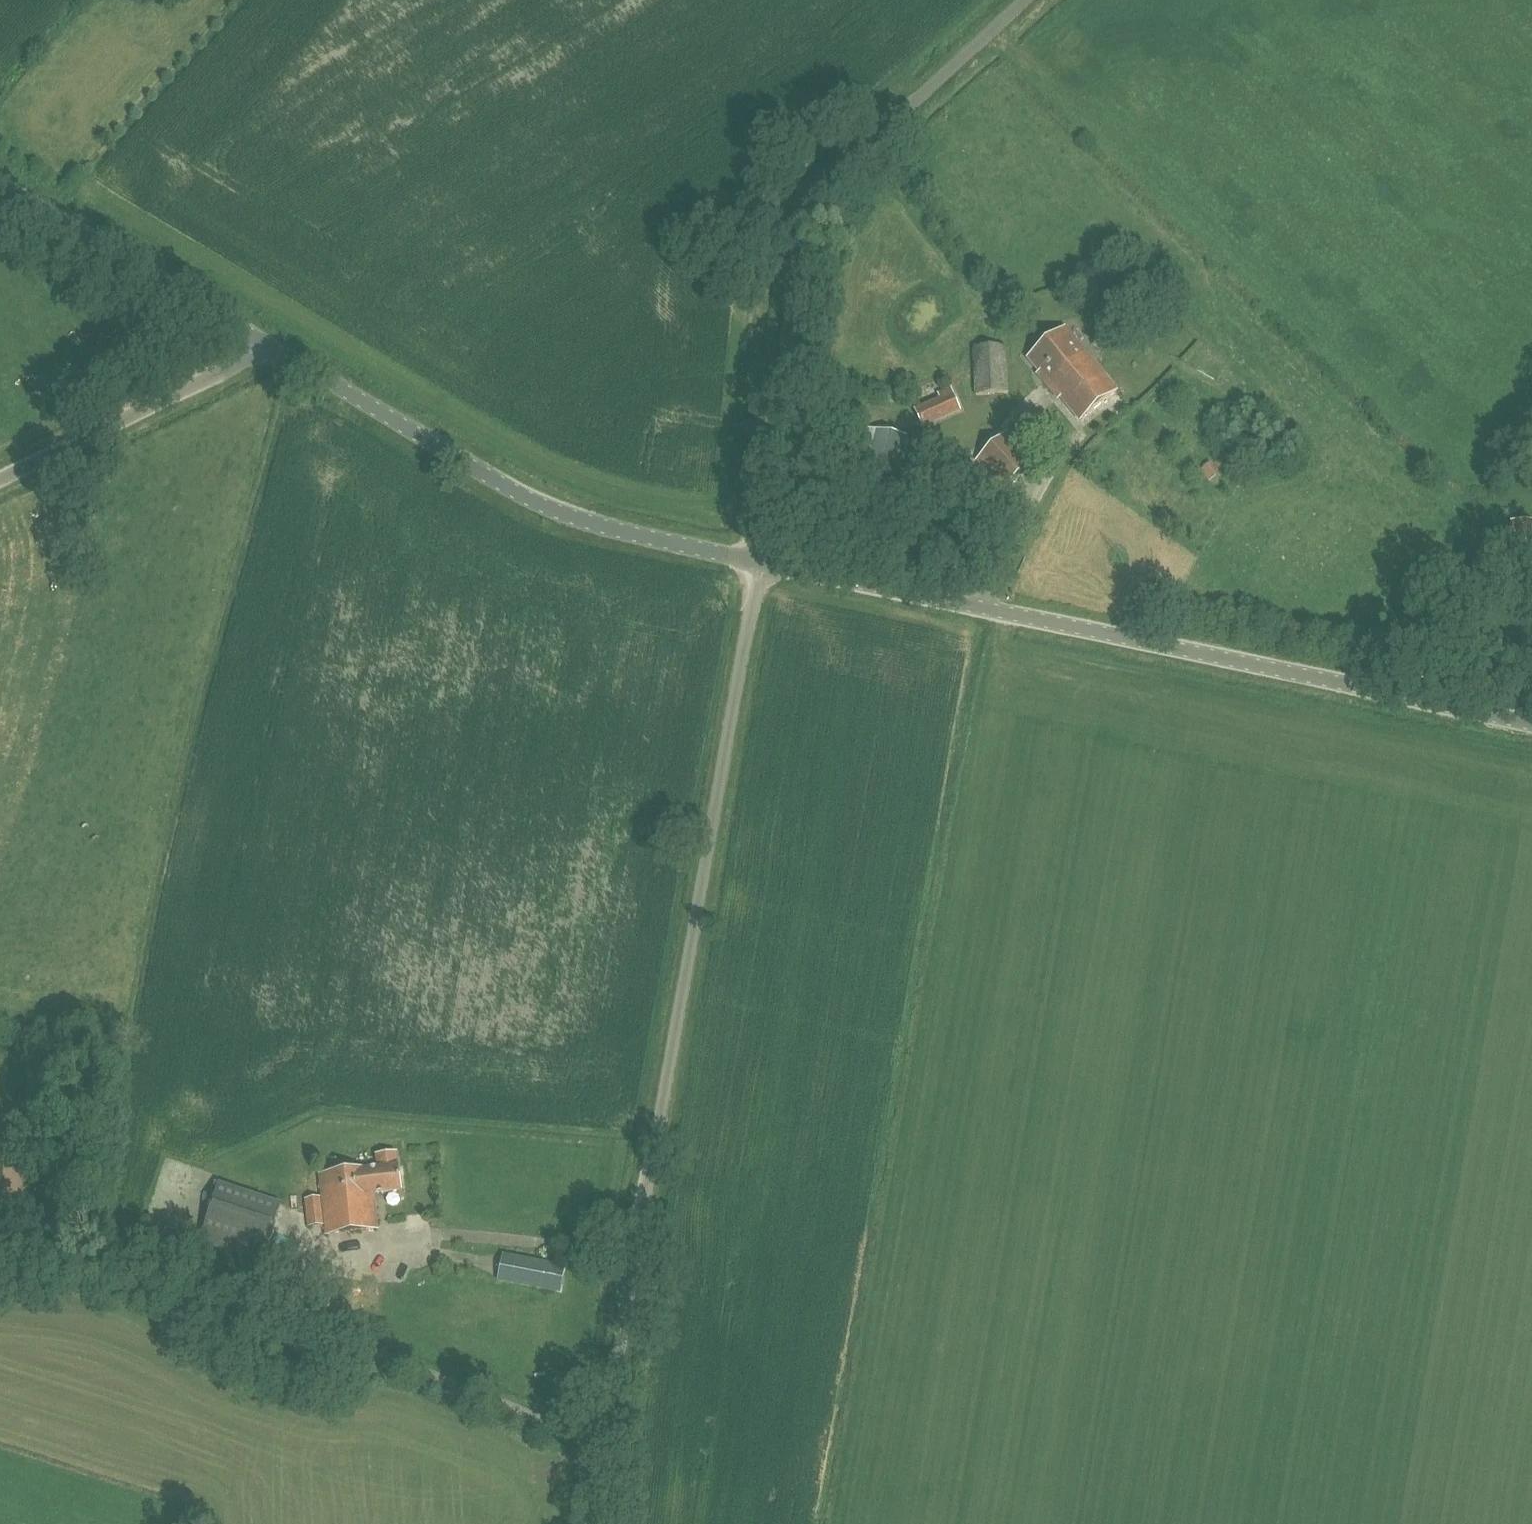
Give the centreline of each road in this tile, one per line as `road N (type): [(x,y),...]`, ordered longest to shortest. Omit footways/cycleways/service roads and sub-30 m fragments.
road 1 (unclassified): [(601,1447),(757,565)]
road 2 (unclassified): [(1531,726),(757,565)]
road 3 (unclassified): [(757,565),(806,220),(832,180),(1022,0)]
road 4 (unclassified): [(601,1447),(238,1299),(111,1269),(0,1264)]
road 5 (unclassified): [(757,565),(555,516),(270,348)]
road 6 (unclassified): [(270,348),(0,190)]
road 7 (unclassified): [(0,480),(270,348)]

